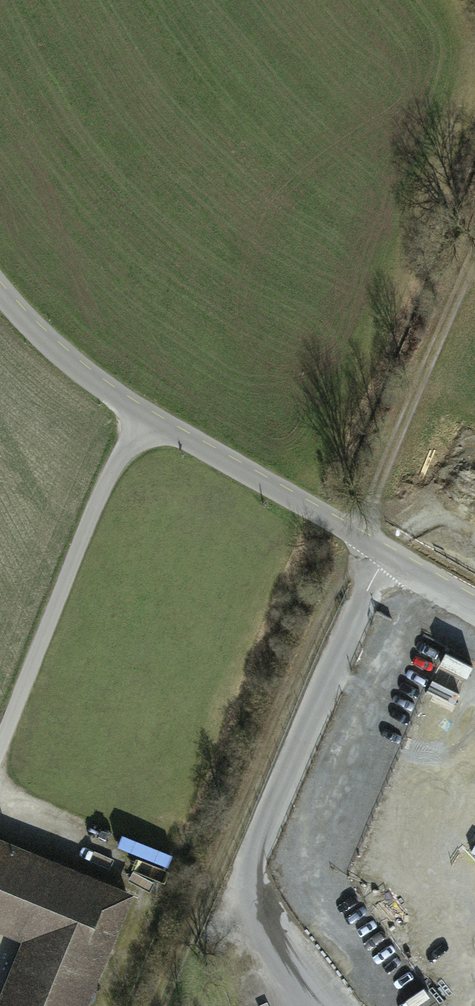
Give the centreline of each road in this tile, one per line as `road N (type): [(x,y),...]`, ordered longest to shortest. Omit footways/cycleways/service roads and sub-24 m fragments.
road 1 (track): [(160,1005),(360,537),(451,264),(474,221)]
road 2 (tertiary): [(0,285),(33,329),(140,410),(474,602)]

